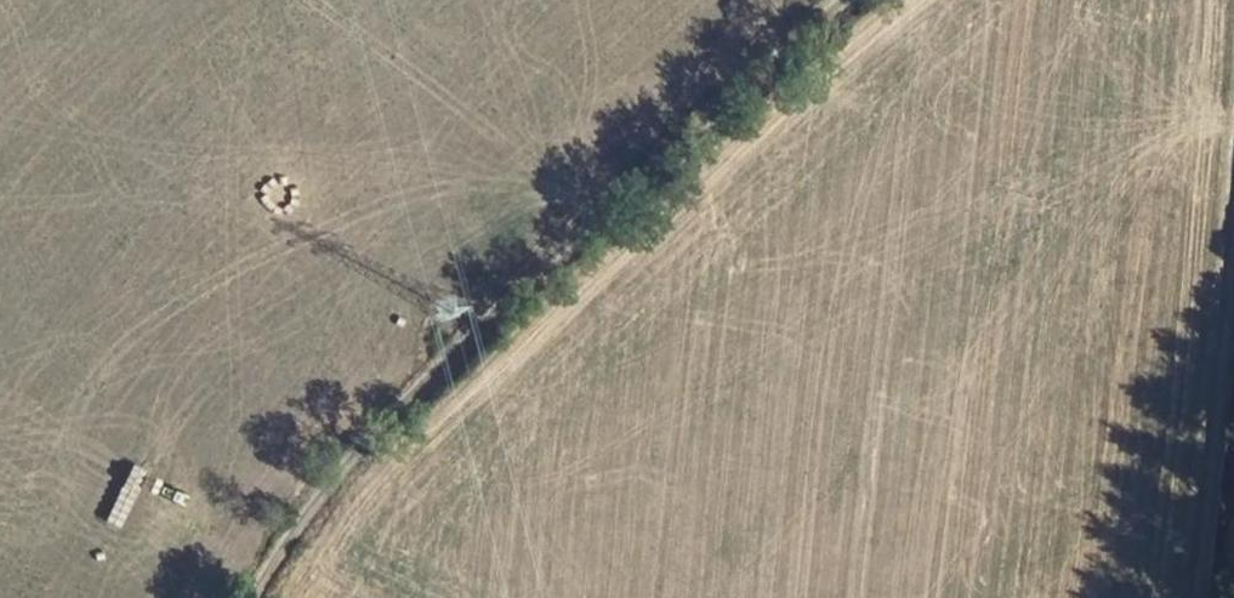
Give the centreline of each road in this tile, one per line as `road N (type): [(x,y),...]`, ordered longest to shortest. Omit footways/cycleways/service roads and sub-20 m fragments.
road 1 (track): [(866,0),(602,220),(445,364),(346,469),(256,597)]
road 2 (track): [(1192,597),(1233,129)]
road 3 (track): [(371,0),(602,220)]

